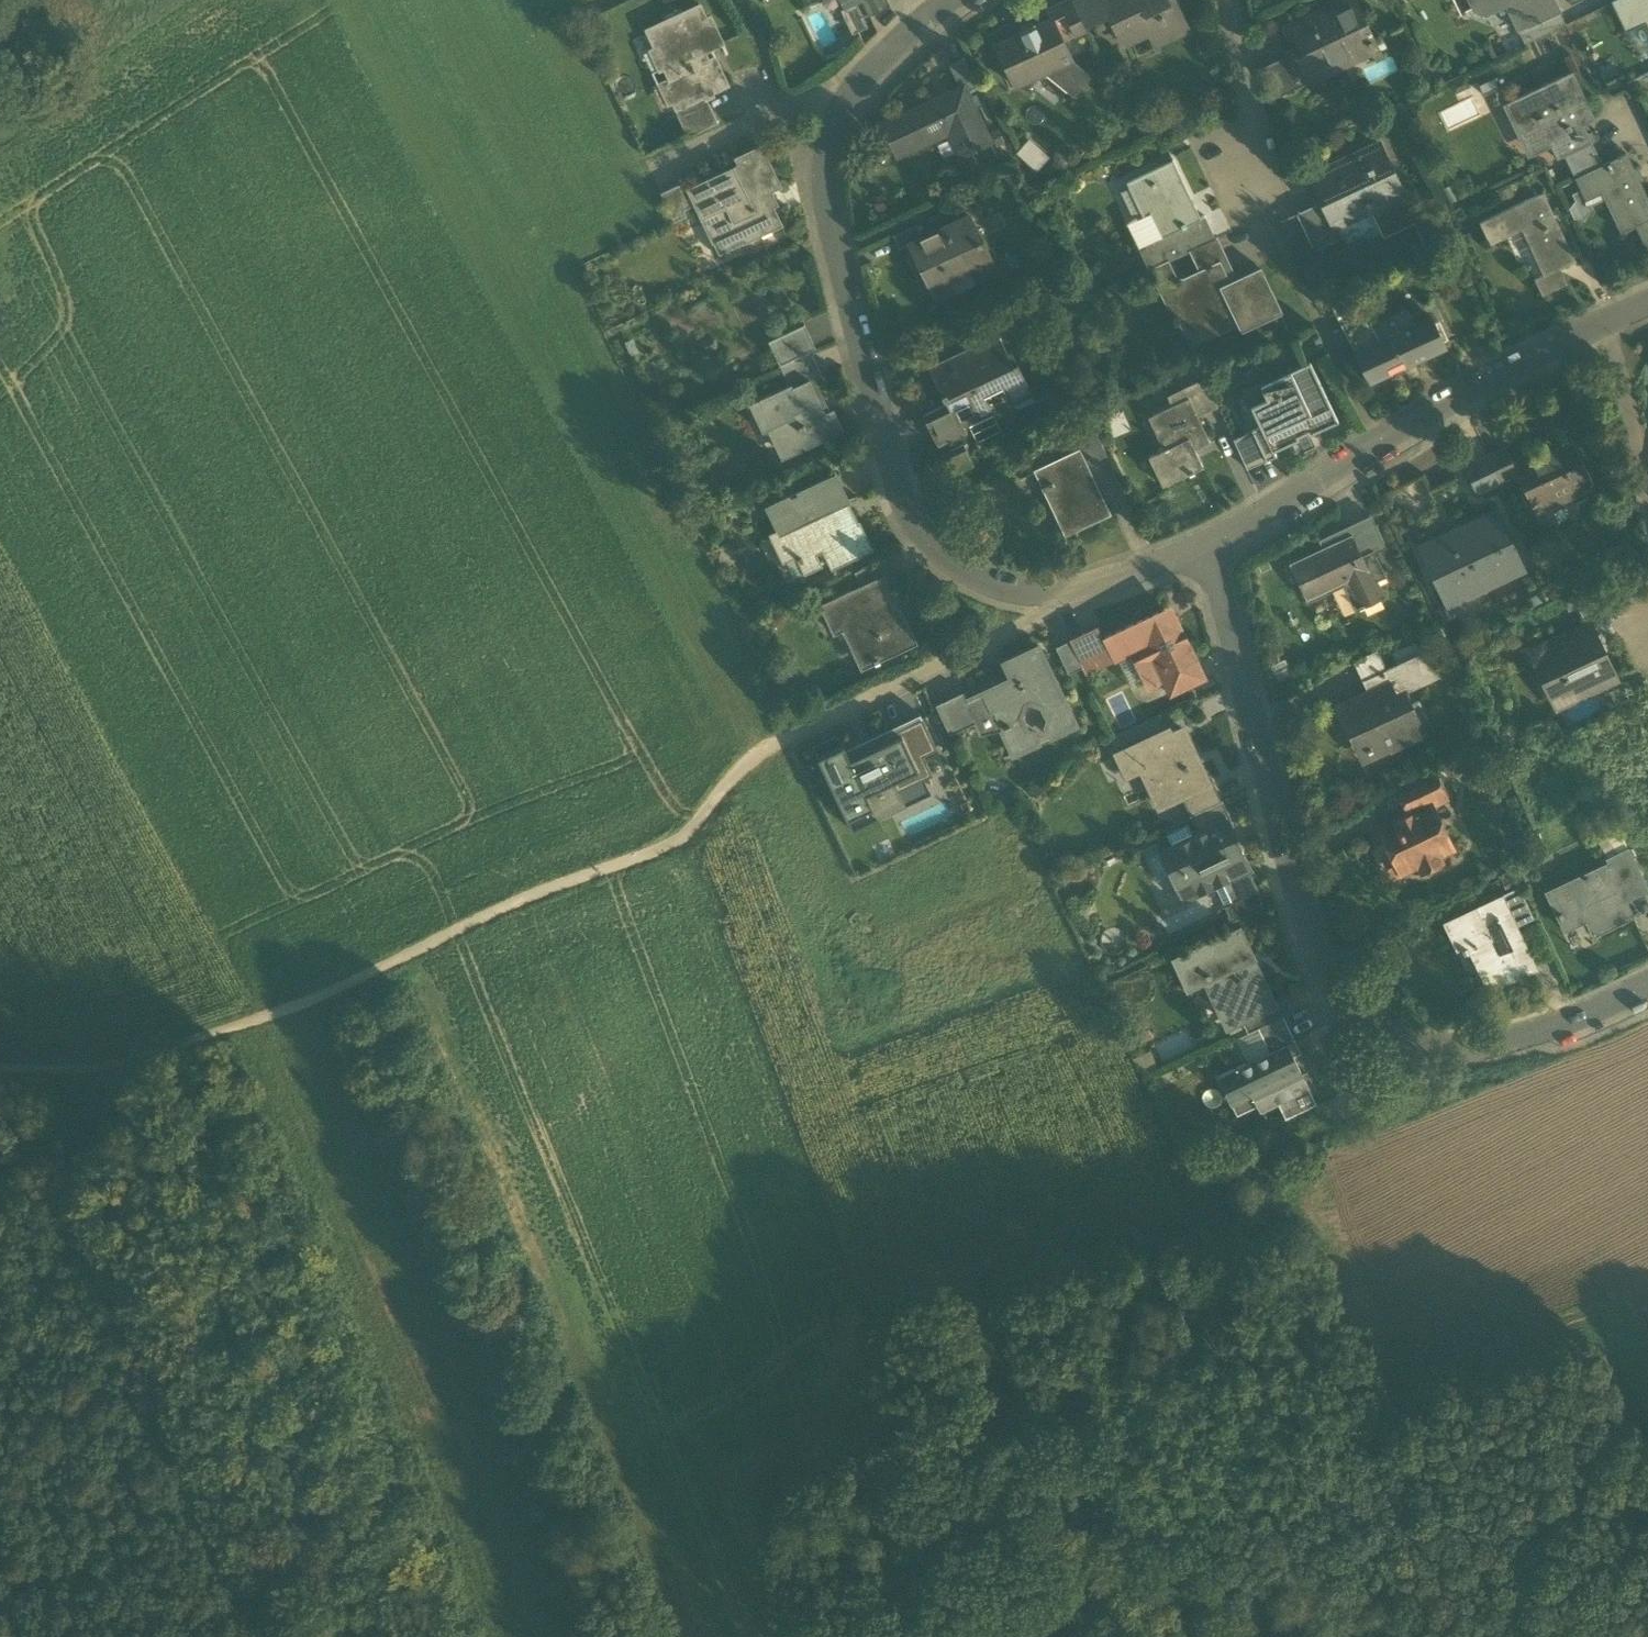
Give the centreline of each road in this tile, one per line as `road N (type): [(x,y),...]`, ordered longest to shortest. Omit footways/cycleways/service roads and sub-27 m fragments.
road 1 (residential): [(1207,550),(1075,599),(967,579),(909,518),(827,202),(830,145),(848,103),(952,0)]
road 2 (track): [(0,1055),(130,1057),(301,1005),(542,890),(676,842),(758,752),(788,737)]
road 3 (residential): [(1207,550),(1328,985),(1383,1034),(1429,1048),(1485,1048),(1554,1027),(1647,983)]
road 4 (residential): [(1598,324),(1207,550)]
road 5 (residential): [(1598,324),(1647,504)]
road 6 (residential): [(1223,0),(1264,169)]

